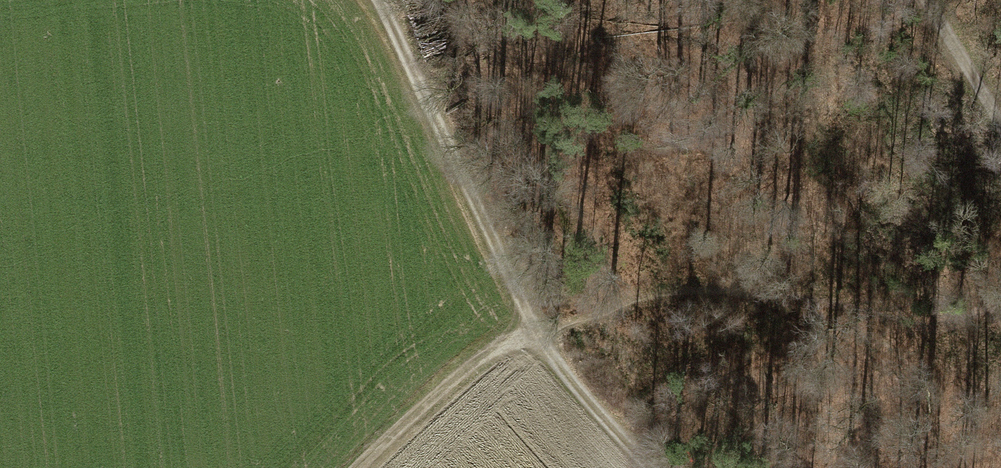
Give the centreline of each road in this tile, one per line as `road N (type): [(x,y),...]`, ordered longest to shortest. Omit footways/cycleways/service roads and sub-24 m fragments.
road 1 (track): [(363,0),(544,320),(680,467)]
road 2 (track): [(378,467),(484,363),(544,320)]
road 3 (track): [(1000,153),(927,0)]

